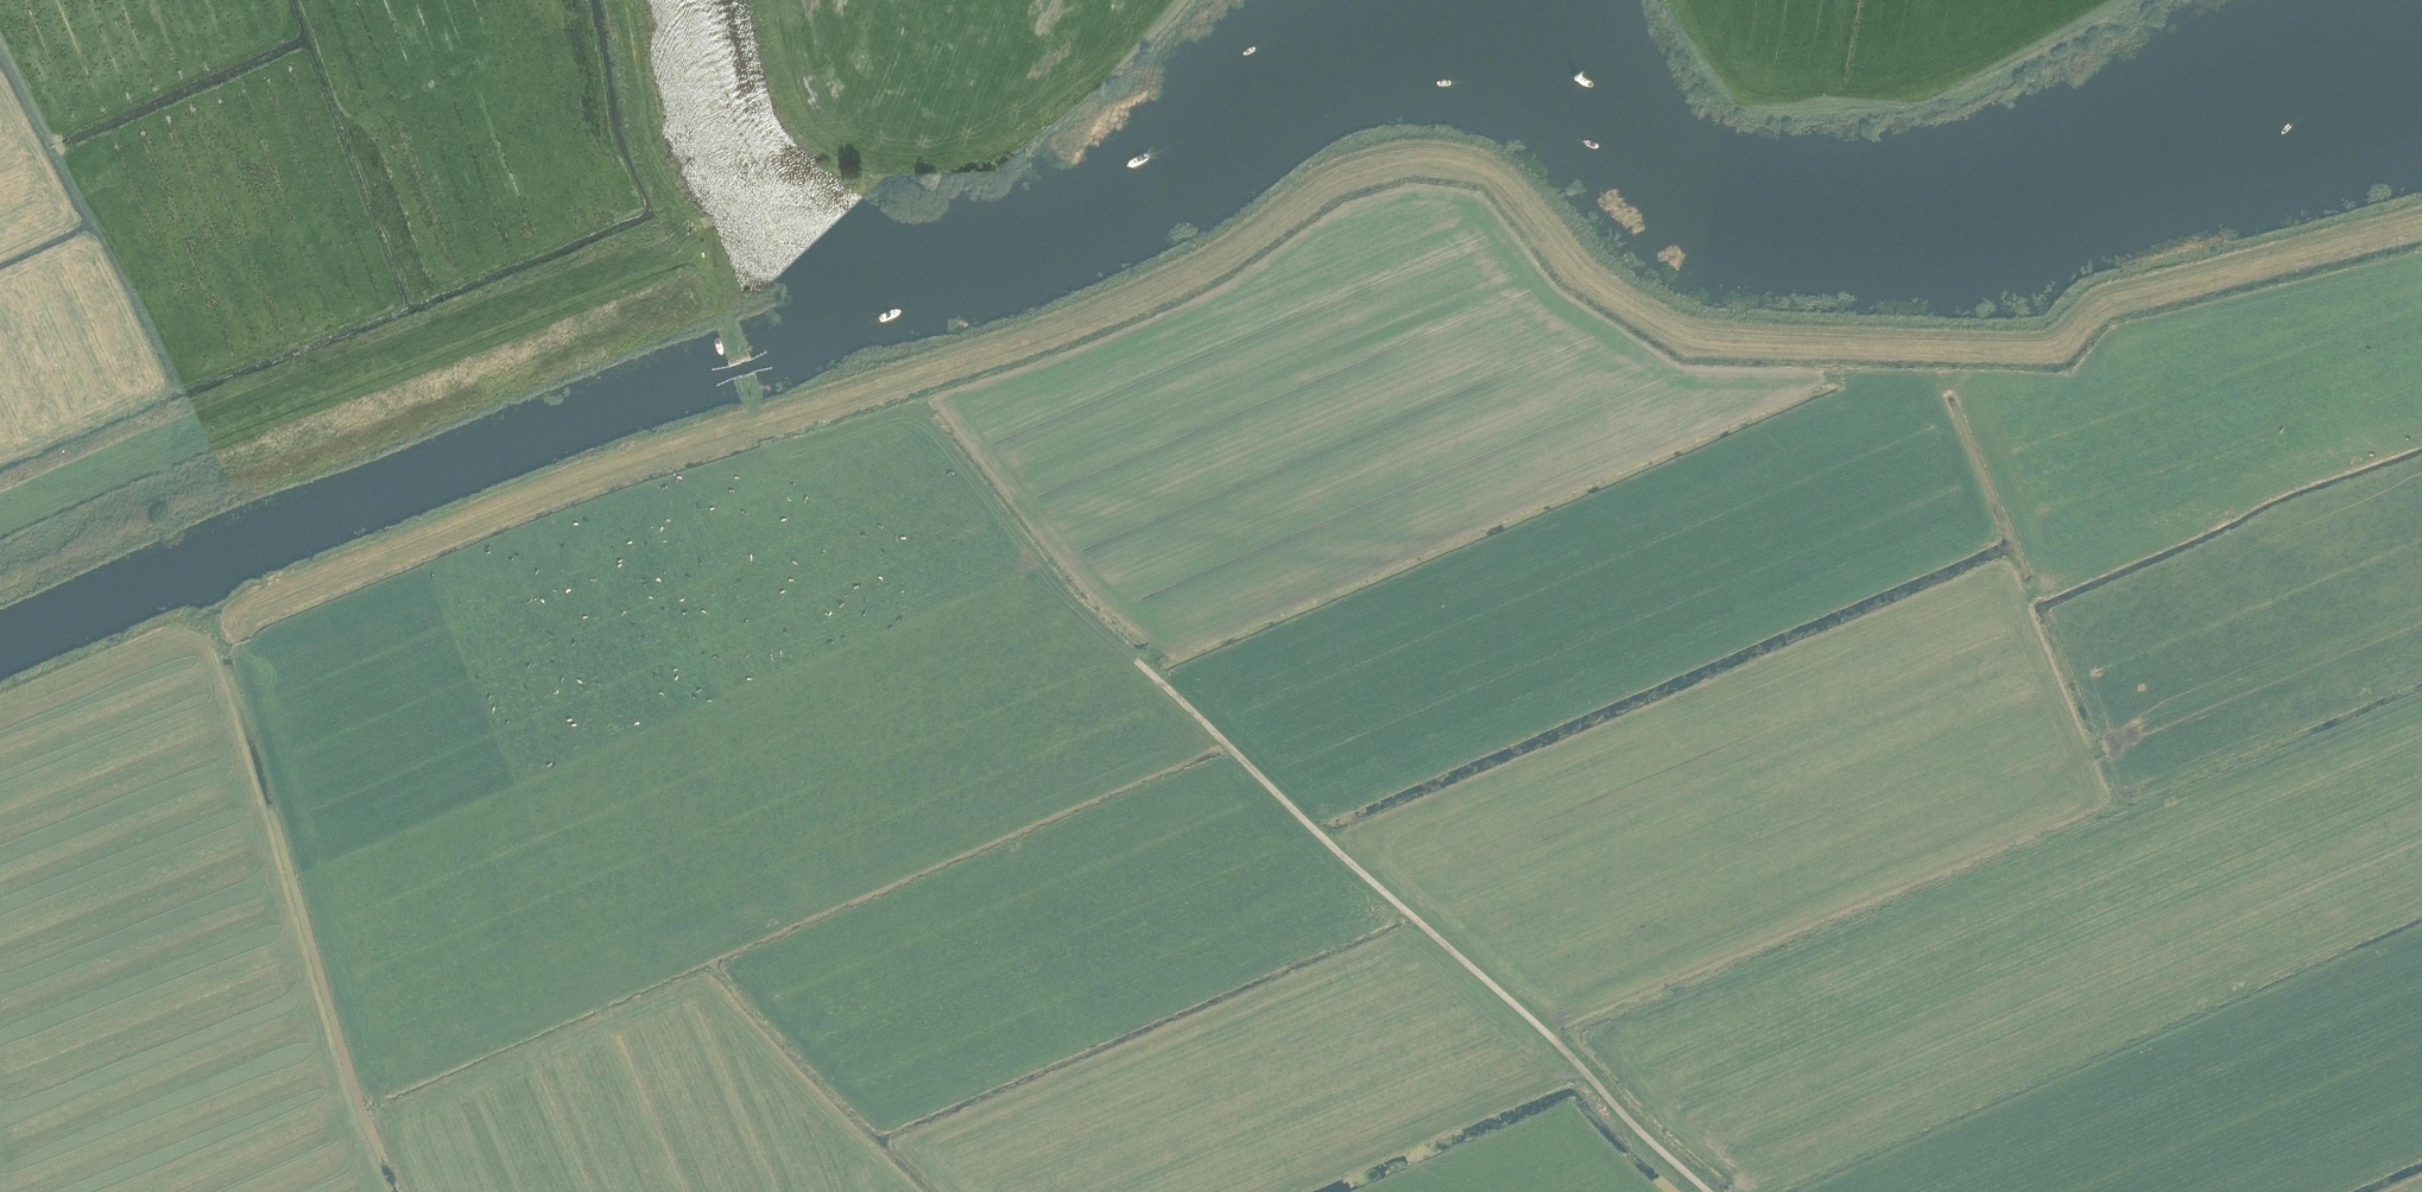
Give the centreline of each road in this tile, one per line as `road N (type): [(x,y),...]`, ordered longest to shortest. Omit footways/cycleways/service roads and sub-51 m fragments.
road 1 (track): [(739,379),(750,407),(766,413),(1094,307),(1192,263),(1346,164),(1416,150),(1490,165),(1522,190),(1585,266),(1664,315),(1710,329),(2047,339),(2107,293),(2421,217)]
road 2 (track): [(0,529),(271,416),(693,260)]
road 3 (track): [(934,440),(1067,604),(1137,661)]
road 4 (track): [(626,0),(645,130),(673,193),(699,227),(693,260)]

